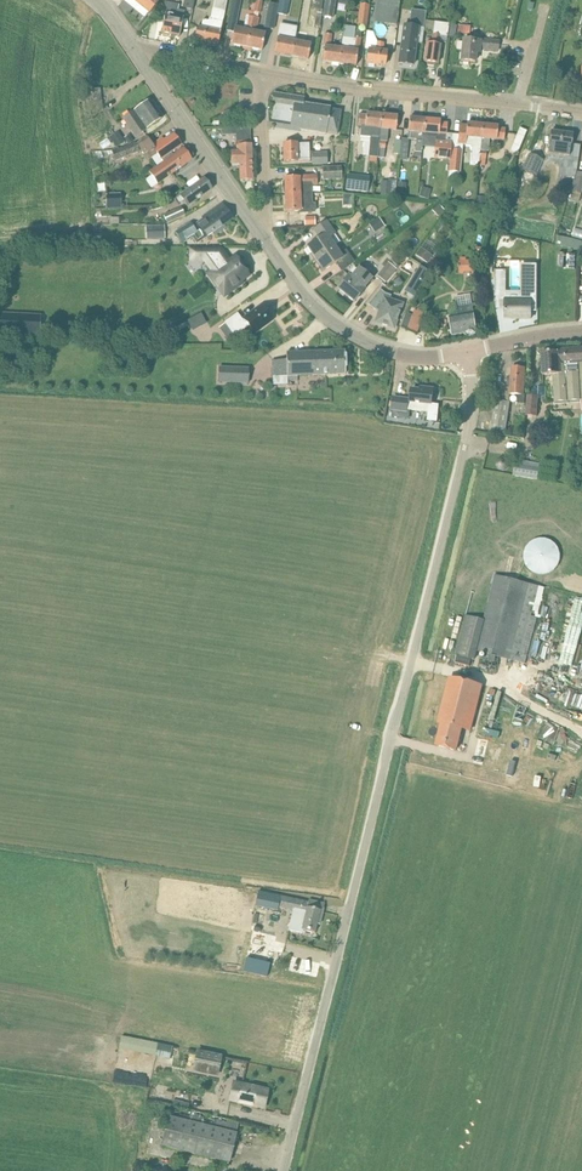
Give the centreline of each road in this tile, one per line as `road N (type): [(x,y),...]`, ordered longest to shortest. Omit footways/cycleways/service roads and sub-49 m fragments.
road 1 (tertiary): [(282,1170),(468,434),(468,352)]
road 2 (tertiary): [(468,352),(391,353),(350,335),(292,283),(256,231)]
road 3 (residential): [(517,104),(261,74)]
road 4 (tertiary): [(256,231),(135,52)]
road 5 (residential): [(256,231),(264,211),(261,74)]
road 6 (residential): [(261,74),(135,52)]

